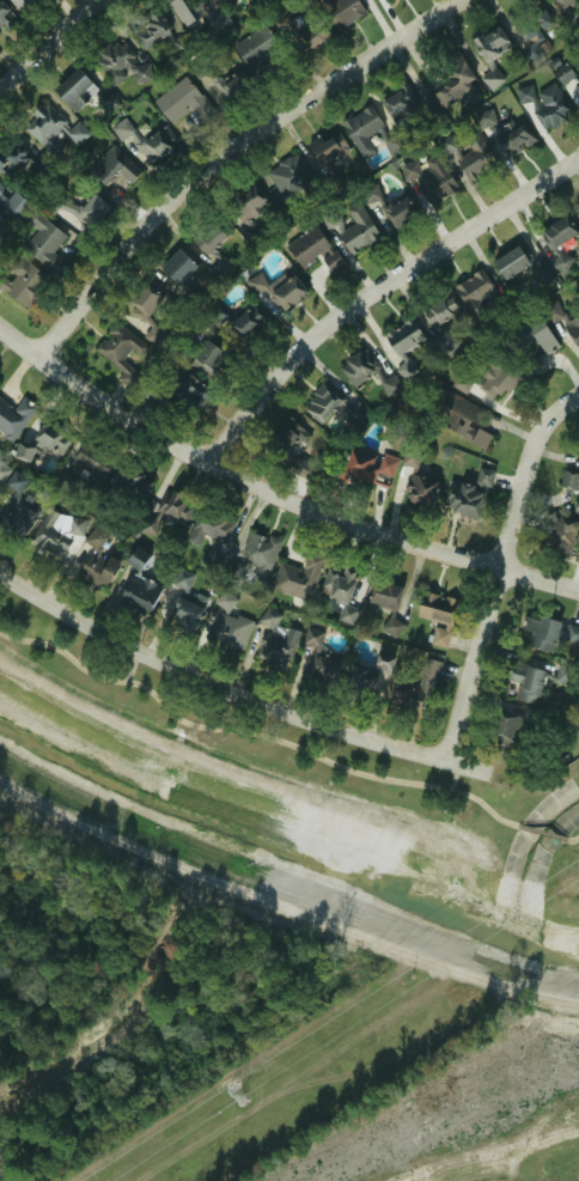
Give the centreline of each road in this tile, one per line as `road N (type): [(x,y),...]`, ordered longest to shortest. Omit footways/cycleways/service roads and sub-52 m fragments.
road 1 (residential): [(0,322),(115,406),(275,491),(370,529),(578,589)]
road 2 (residential): [(48,359),(159,223),(267,129),(466,0)]
road 3 (residential): [(0,572),(183,675),(322,726),(484,771)]
road 4 (residential): [(214,461),(359,302),(578,161)]
road 5 (residential): [(443,760),(534,449),(553,415),(578,398)]
road 6 (residential): [(0,105),(115,0)]

